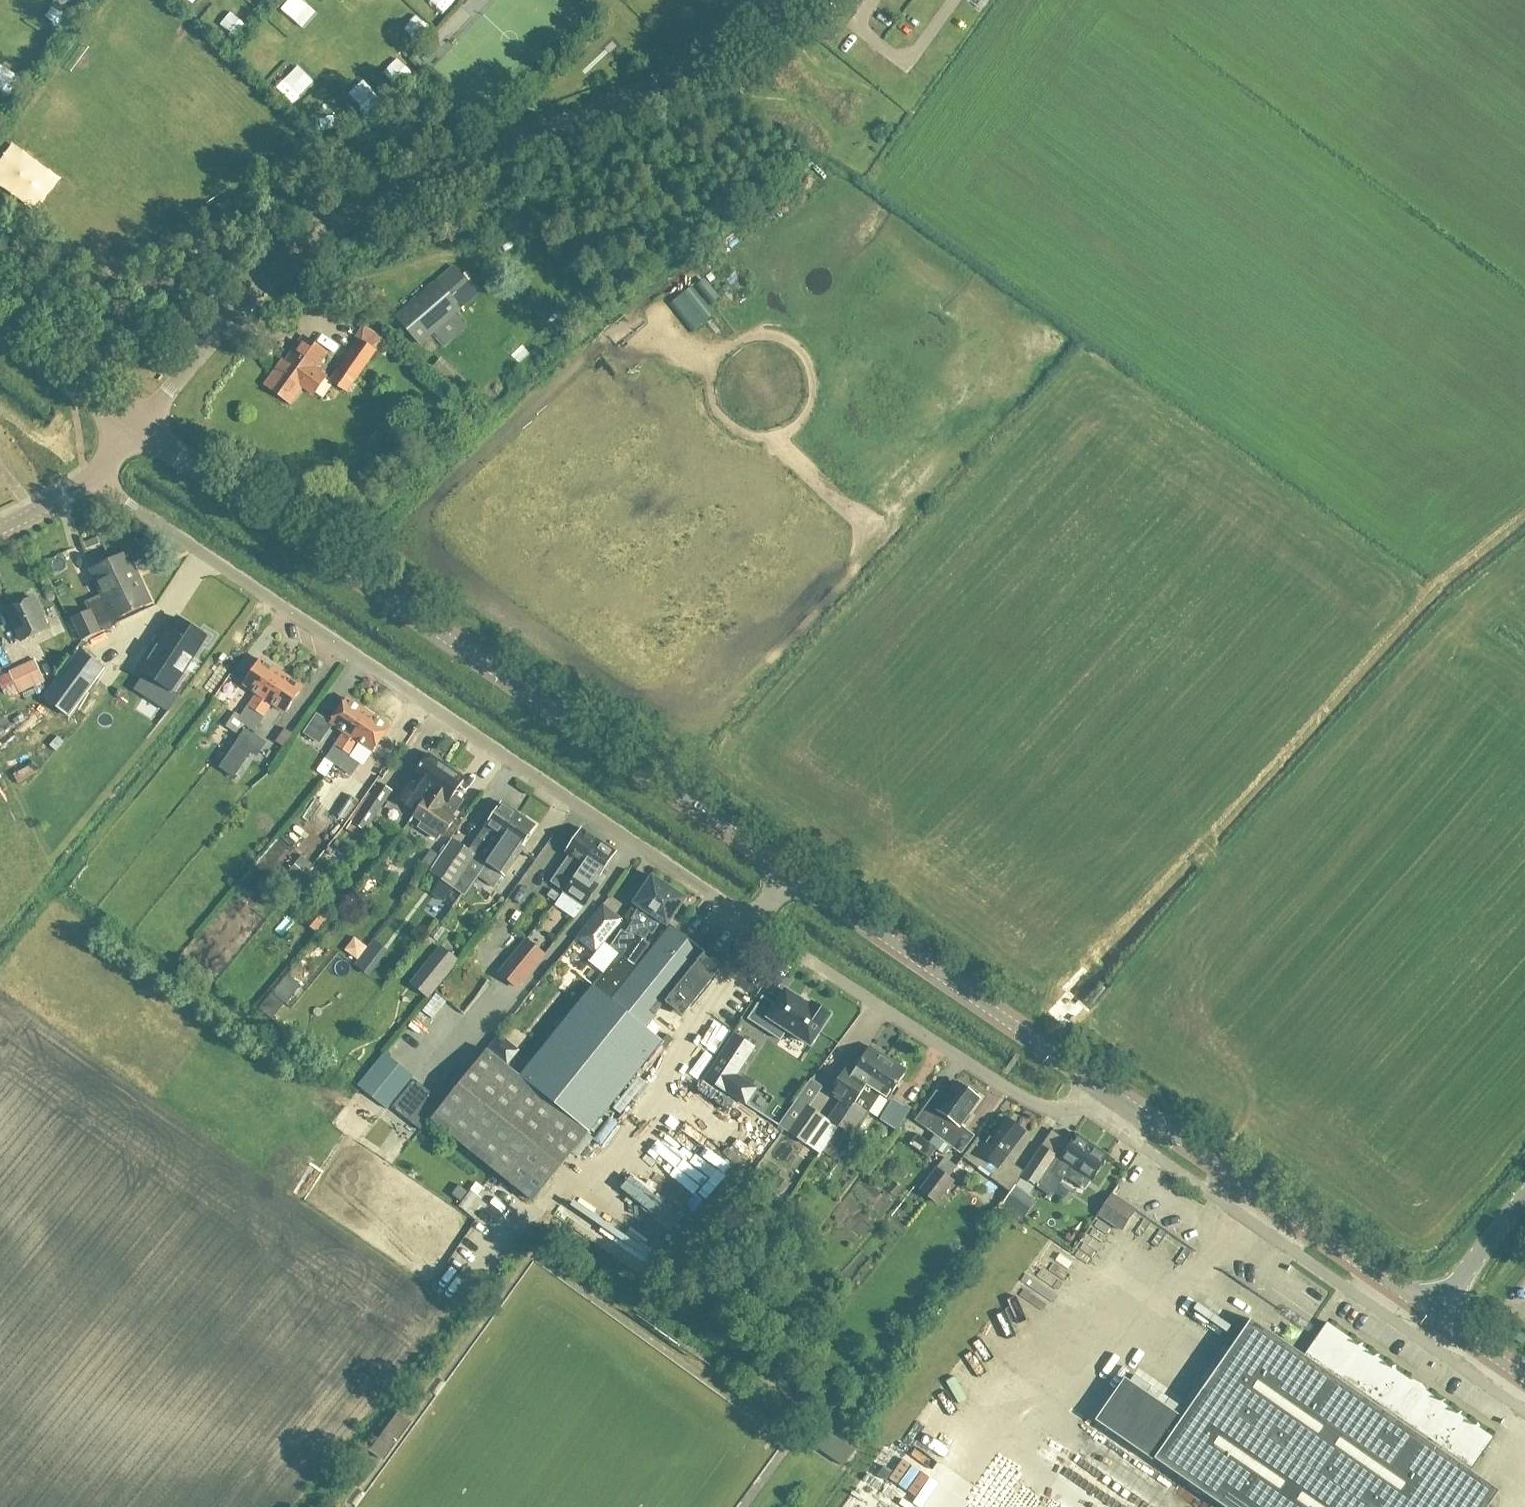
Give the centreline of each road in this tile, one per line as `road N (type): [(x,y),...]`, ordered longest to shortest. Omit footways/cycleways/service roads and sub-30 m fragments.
road 1 (residential): [(748,925),(91,475)]
road 2 (unclassified): [(141,432),(216,324),(291,252),(399,188),(686,72),(770,0)]
road 3 (tertiary): [(787,870),(141,432)]
road 4 (tertiary): [(1437,1318),(1092,1083)]
road 5 (residential): [(1092,1083),(1079,1106),(1065,1110),(1024,1101),(748,925)]
road 6 (tertiary): [(1092,1083),(787,870)]
road 7 (tertiary): [(141,432),(0,334)]
road 8 (unclassified): [(1437,1318),(1524,1212)]

